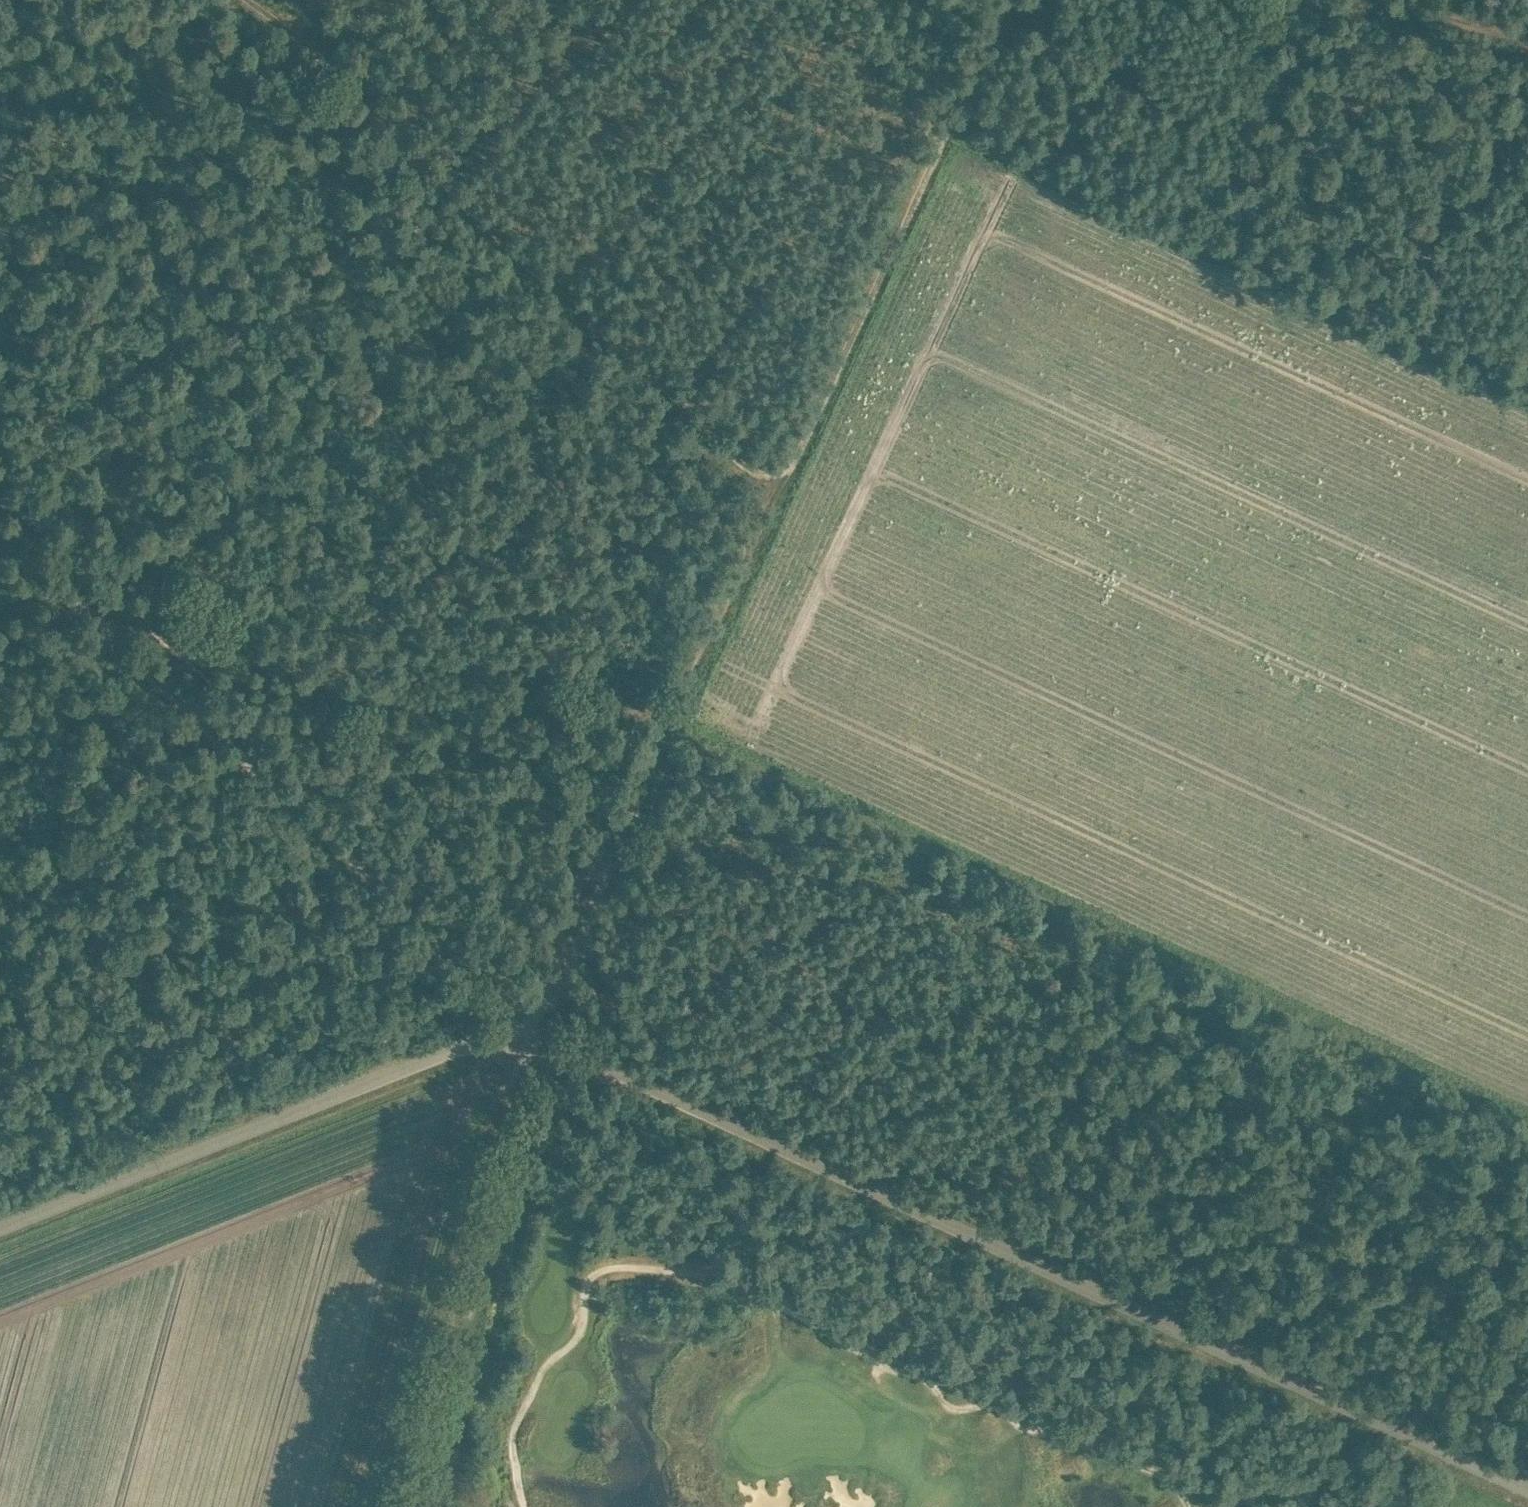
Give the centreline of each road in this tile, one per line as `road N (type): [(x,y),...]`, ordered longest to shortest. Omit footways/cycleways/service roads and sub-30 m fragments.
road 1 (track): [(528,1026),(1002,0)]
road 2 (unclassified): [(1527,1485),(528,1026)]
road 3 (track): [(528,1026),(494,1004),(0,548)]
road 4 (unclassified): [(0,1232),(528,1026)]
road 5 (unclassified): [(528,1026),(521,1099),(408,1506)]
road 6 (track): [(786,467),(755,467),(521,251)]

